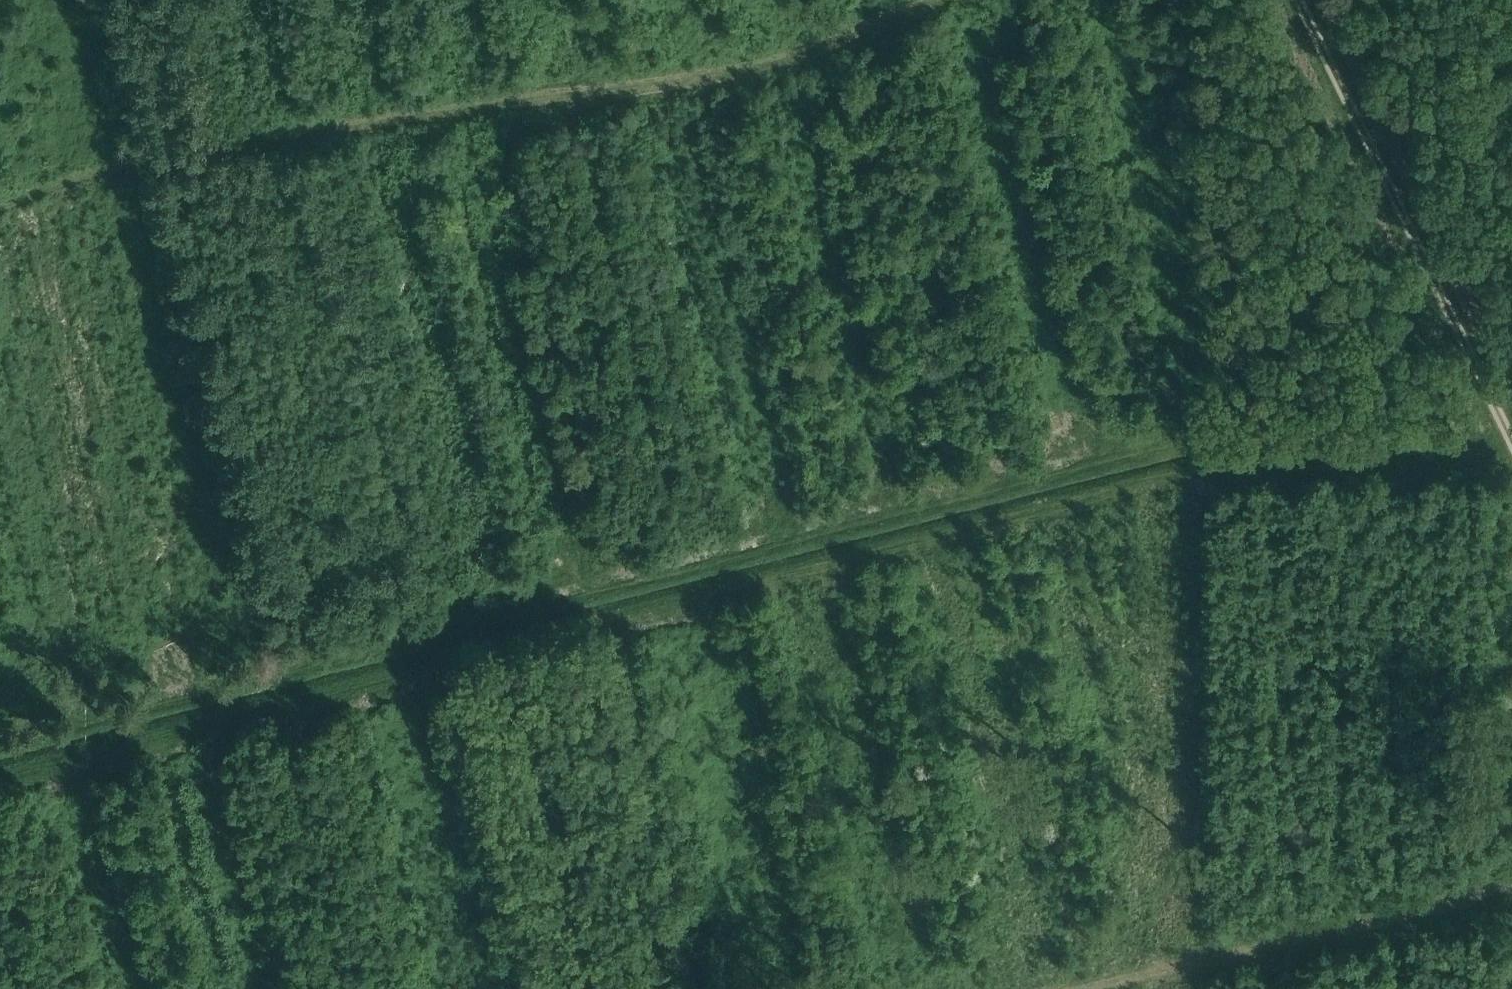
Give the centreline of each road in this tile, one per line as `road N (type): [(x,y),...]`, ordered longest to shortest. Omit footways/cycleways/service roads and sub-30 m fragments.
road 1 (track): [(0,212),(164,149),(782,62),(919,0)]
road 2 (track): [(1299,0),(1511,442)]

